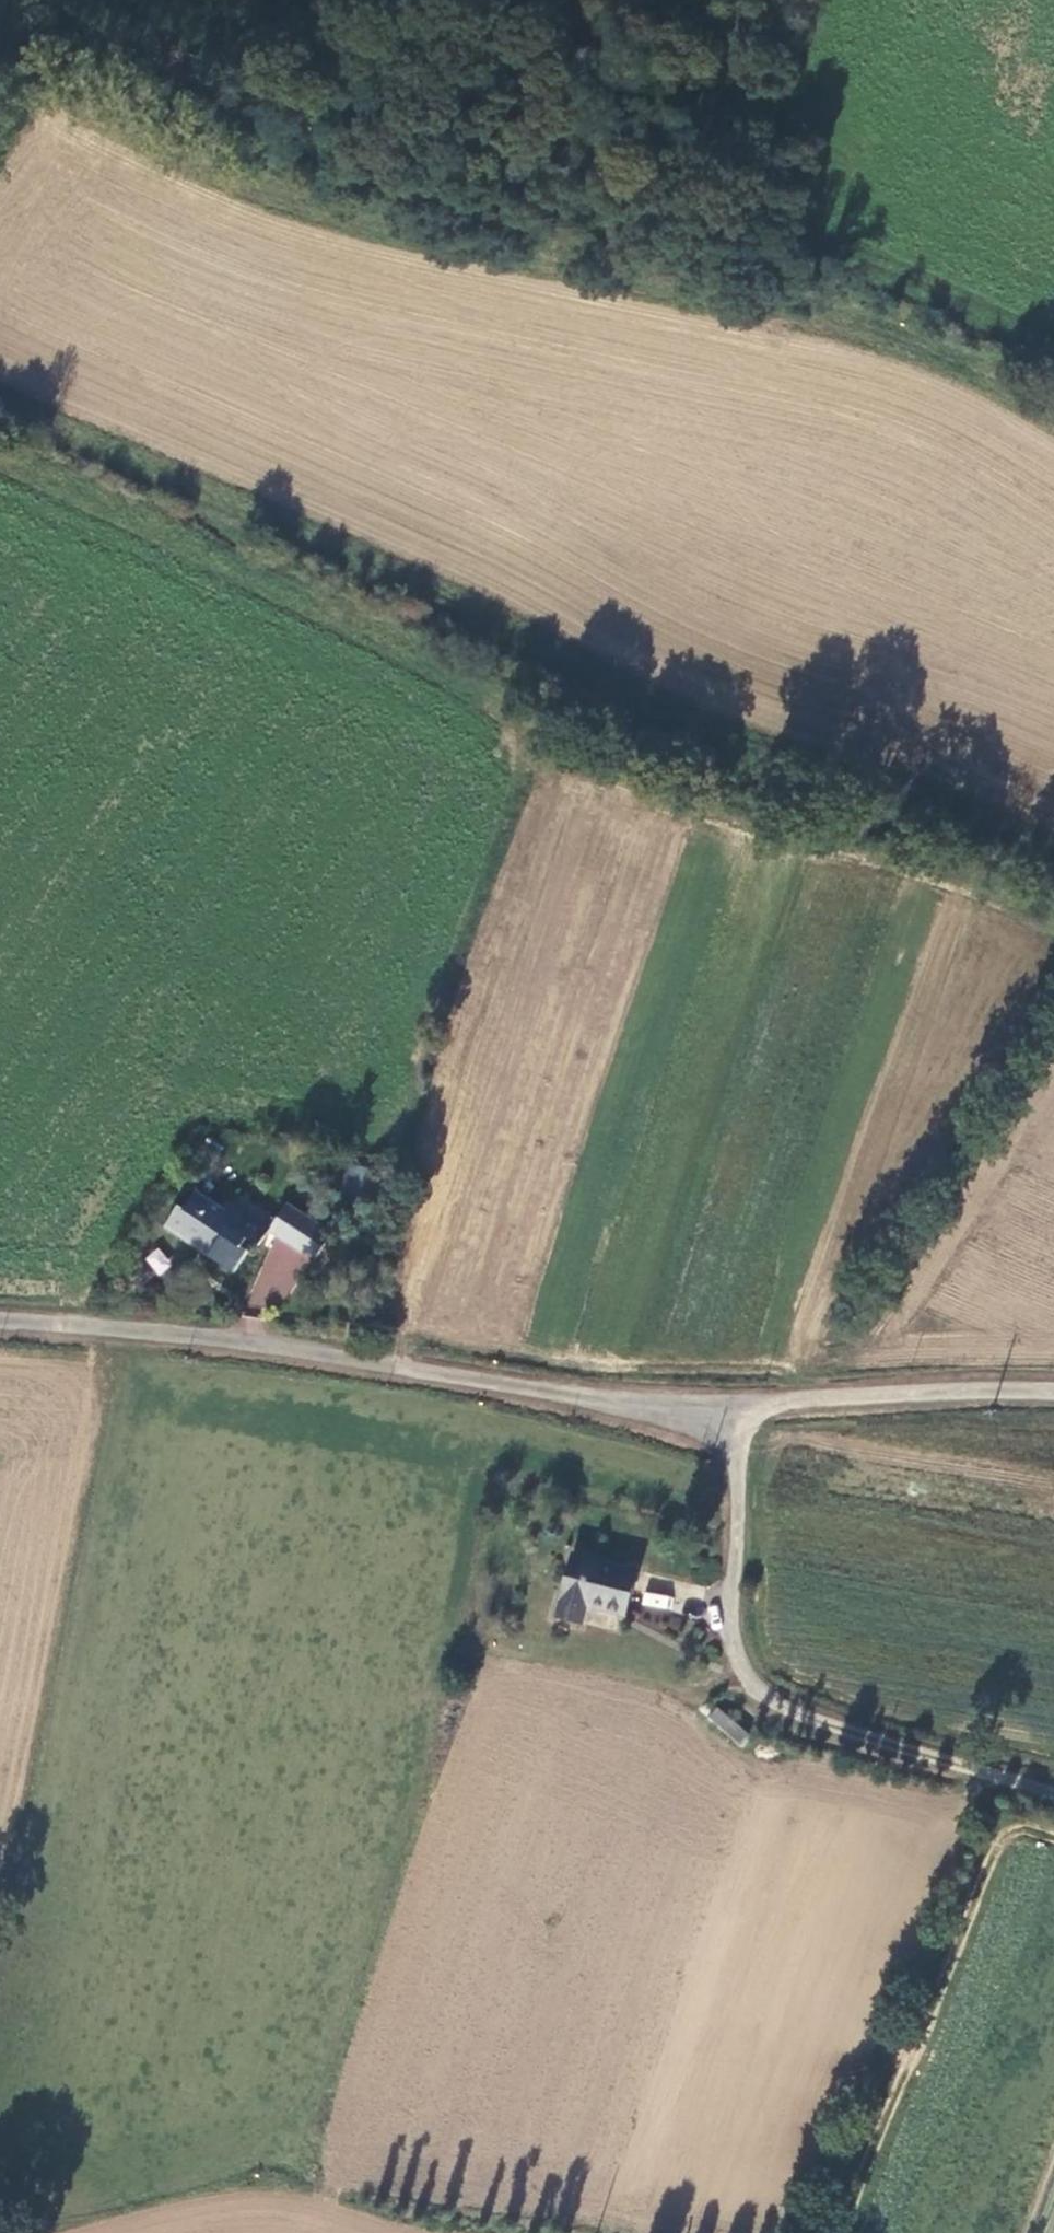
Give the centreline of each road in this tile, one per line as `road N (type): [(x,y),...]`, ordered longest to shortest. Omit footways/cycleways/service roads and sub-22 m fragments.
road 1 (unclassified): [(0,1321),(249,1342),(560,1394),(737,1406)]
road 2 (unclassified): [(737,1406),(730,1632),(748,1682),(777,1704),(841,1729),(1053,1797)]
road 3 (unclassified): [(737,1406),(1053,1393)]

